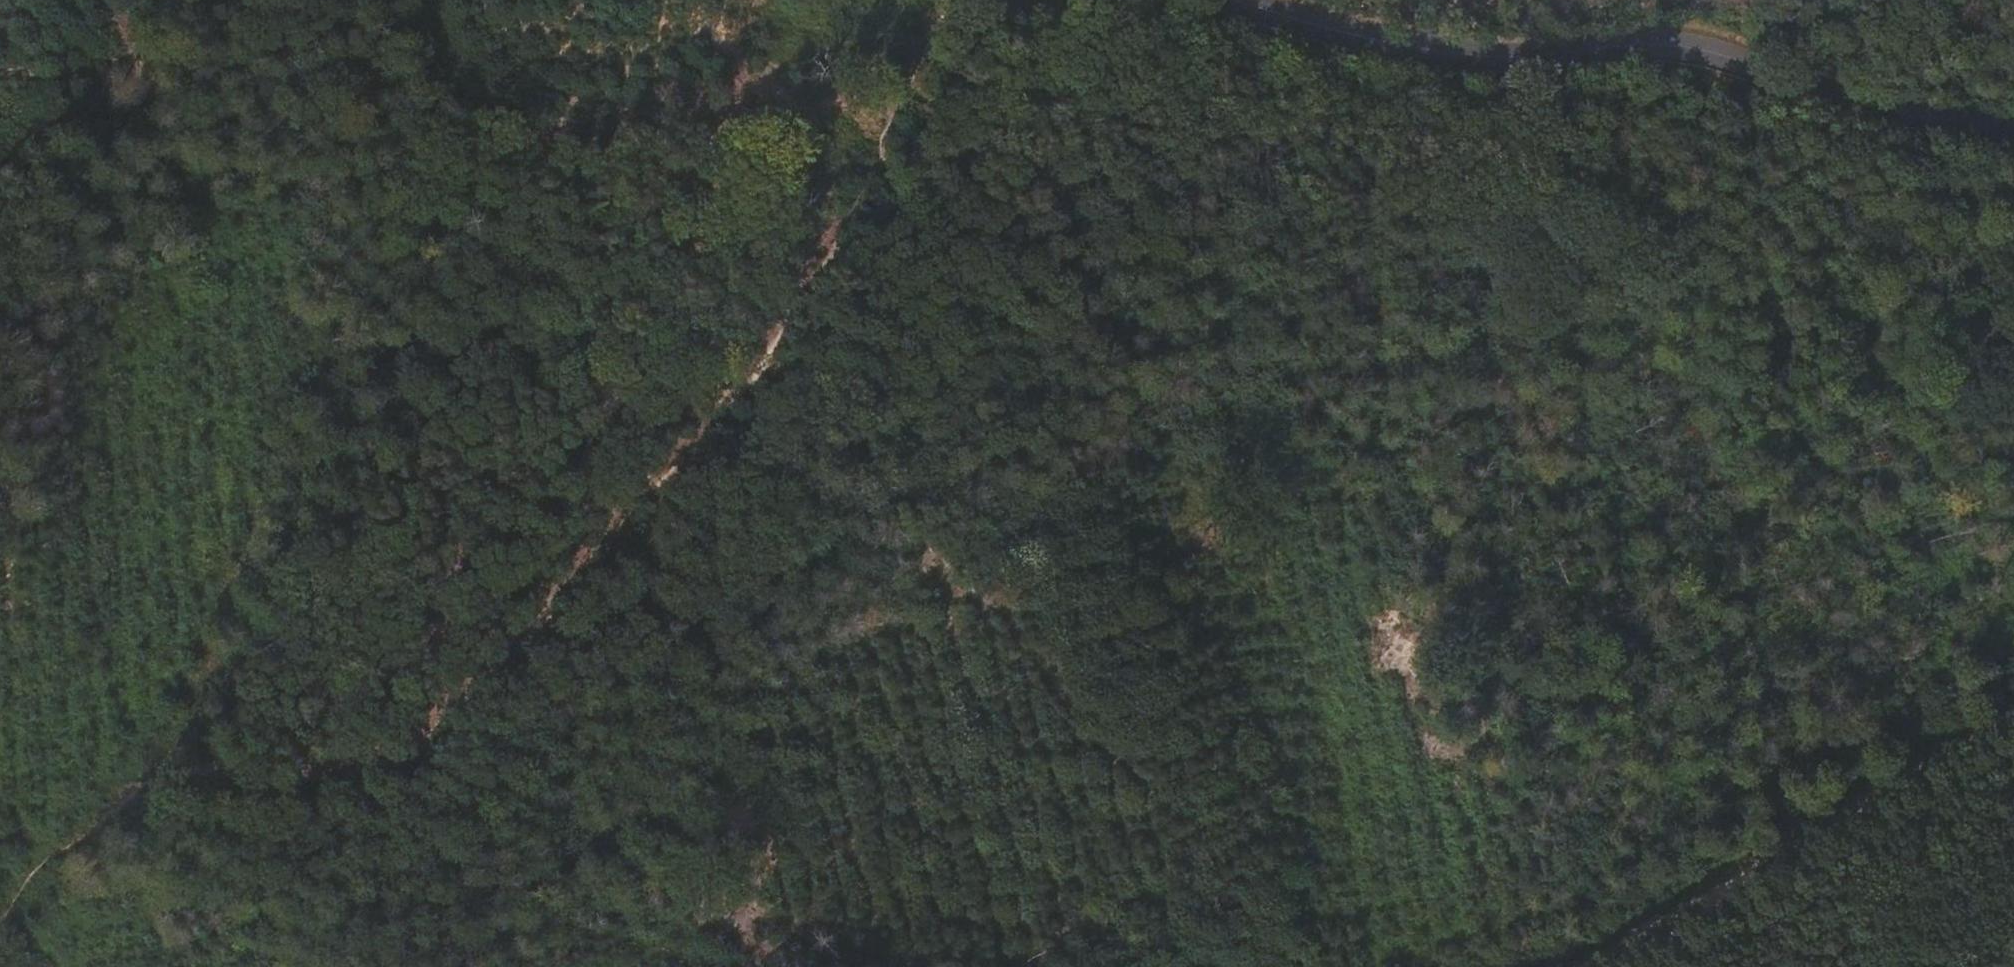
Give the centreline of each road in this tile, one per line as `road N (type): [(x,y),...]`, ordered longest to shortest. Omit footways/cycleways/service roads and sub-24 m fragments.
road 1 (tertiary): [(2013,135),(1906,118),(1718,48),(1668,41),(1459,55),(1232,0)]
road 2 (track): [(1562,966),(1822,840),(1961,736),(2013,711)]

